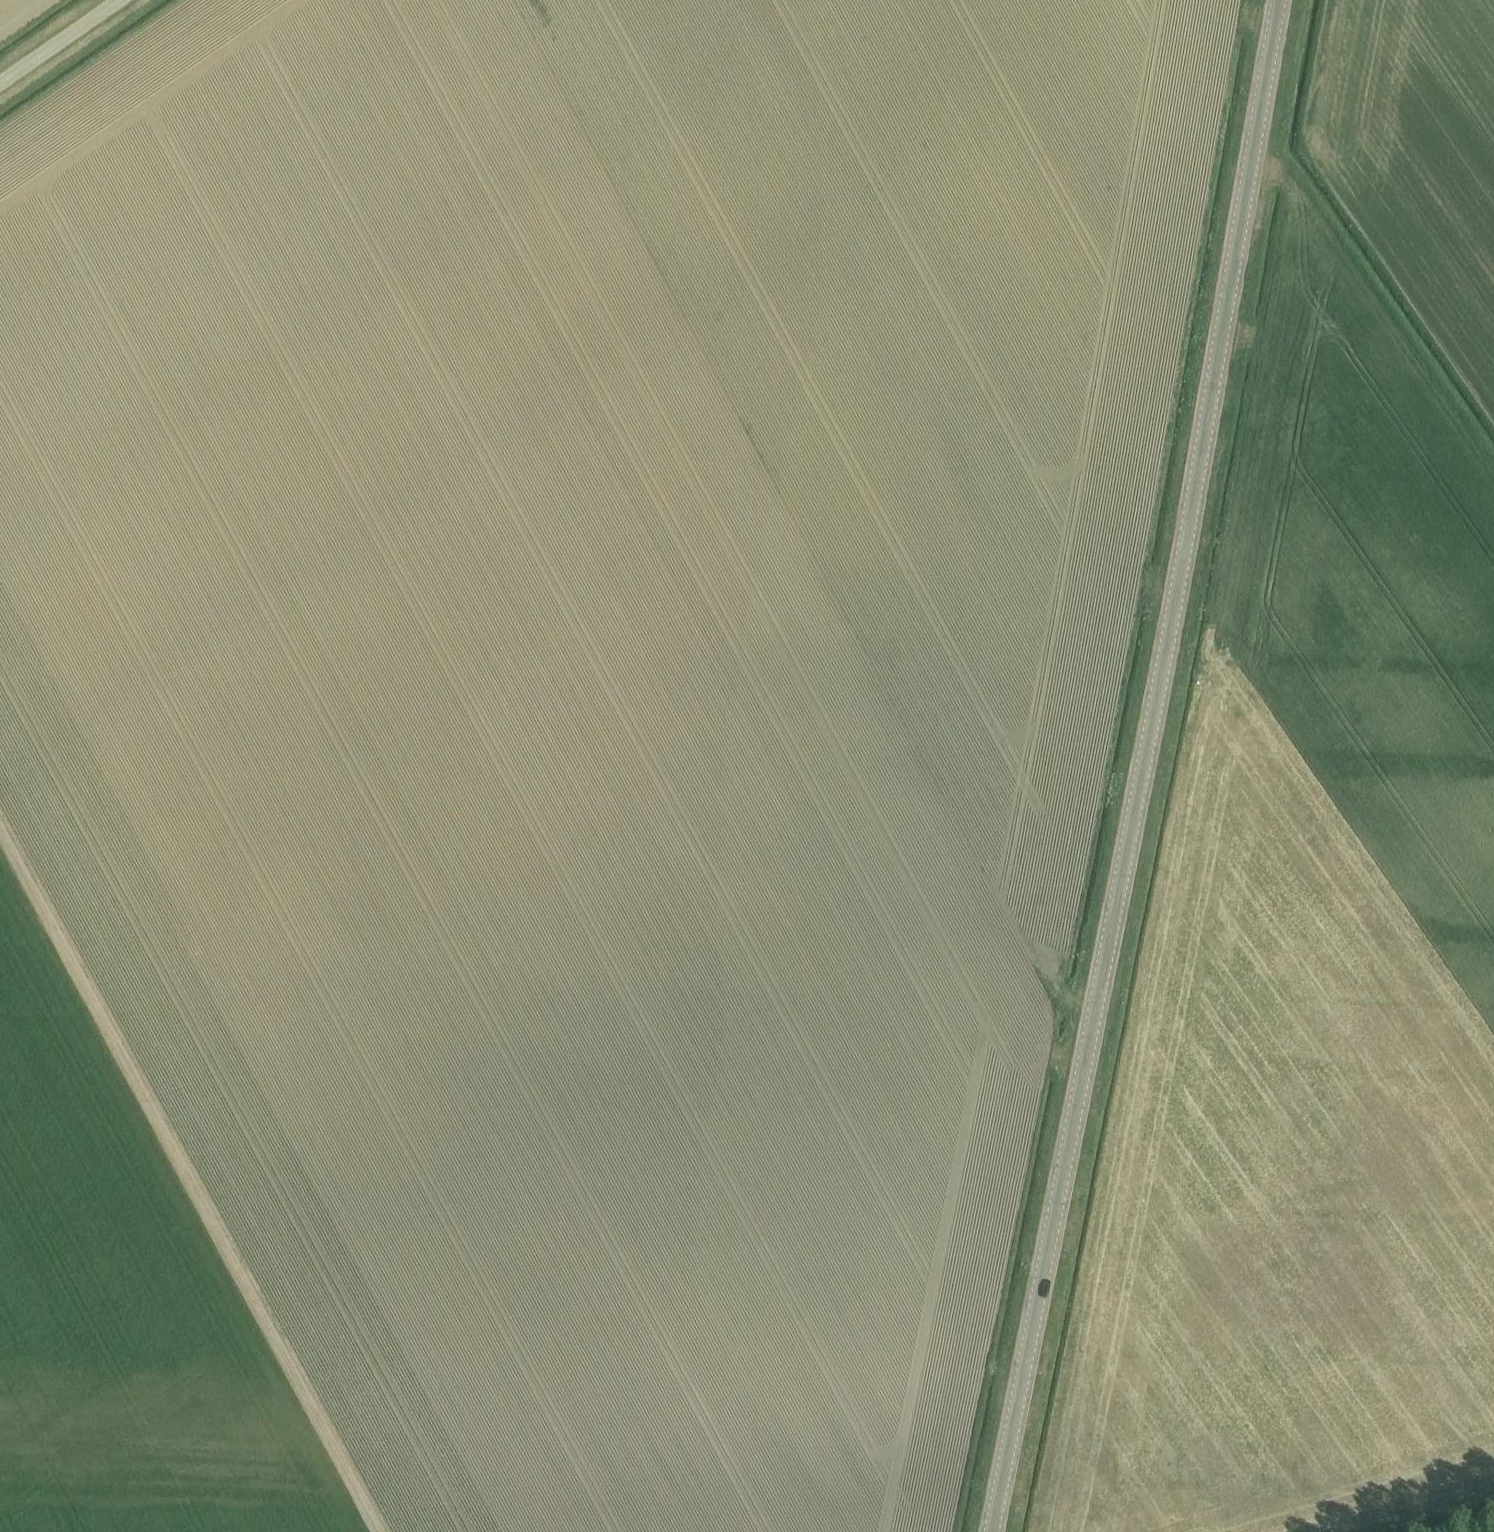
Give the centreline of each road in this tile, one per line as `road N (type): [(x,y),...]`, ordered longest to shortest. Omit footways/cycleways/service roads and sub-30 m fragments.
road 1 (tertiary): [(992,1531),(1277,0)]
road 2 (track): [(0,829),(378,1531)]
road 3 (unclassified): [(0,84),(120,0)]

